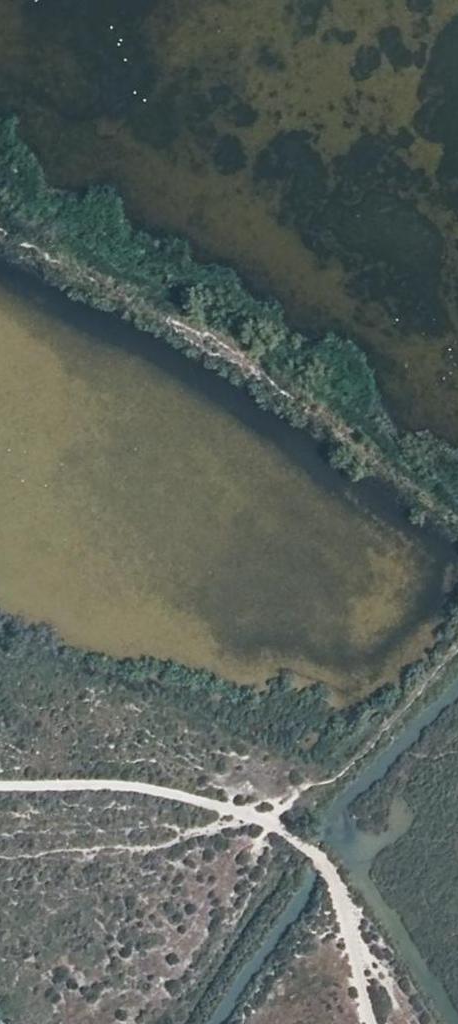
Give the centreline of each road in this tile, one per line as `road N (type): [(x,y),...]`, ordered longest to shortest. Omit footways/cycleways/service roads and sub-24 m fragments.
road 1 (track): [(0,787),(105,785),(285,831),(324,871),(346,913),(373,1023)]

